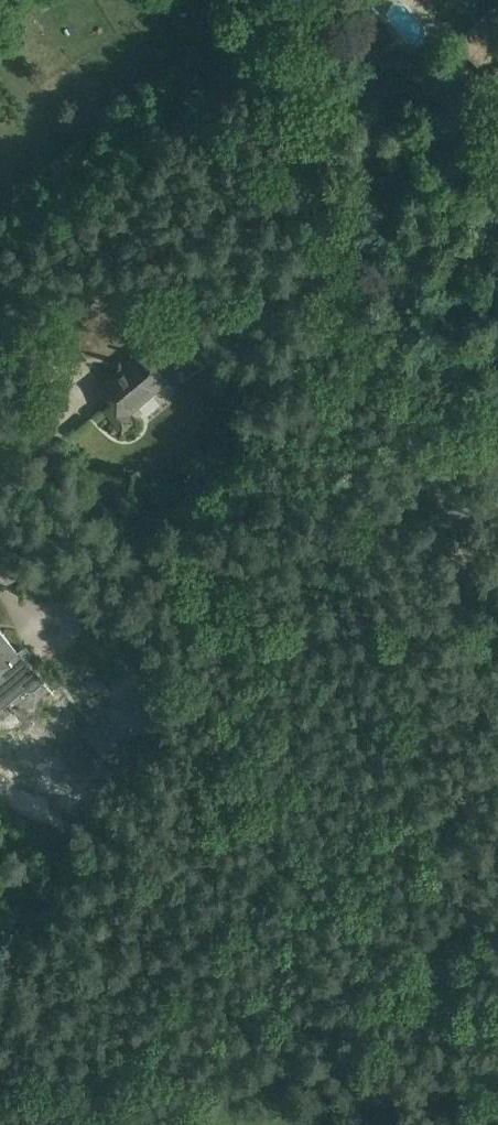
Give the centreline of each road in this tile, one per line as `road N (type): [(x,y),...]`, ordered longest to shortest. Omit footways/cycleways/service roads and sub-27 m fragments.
road 1 (unclassified): [(0,249),(279,0)]

